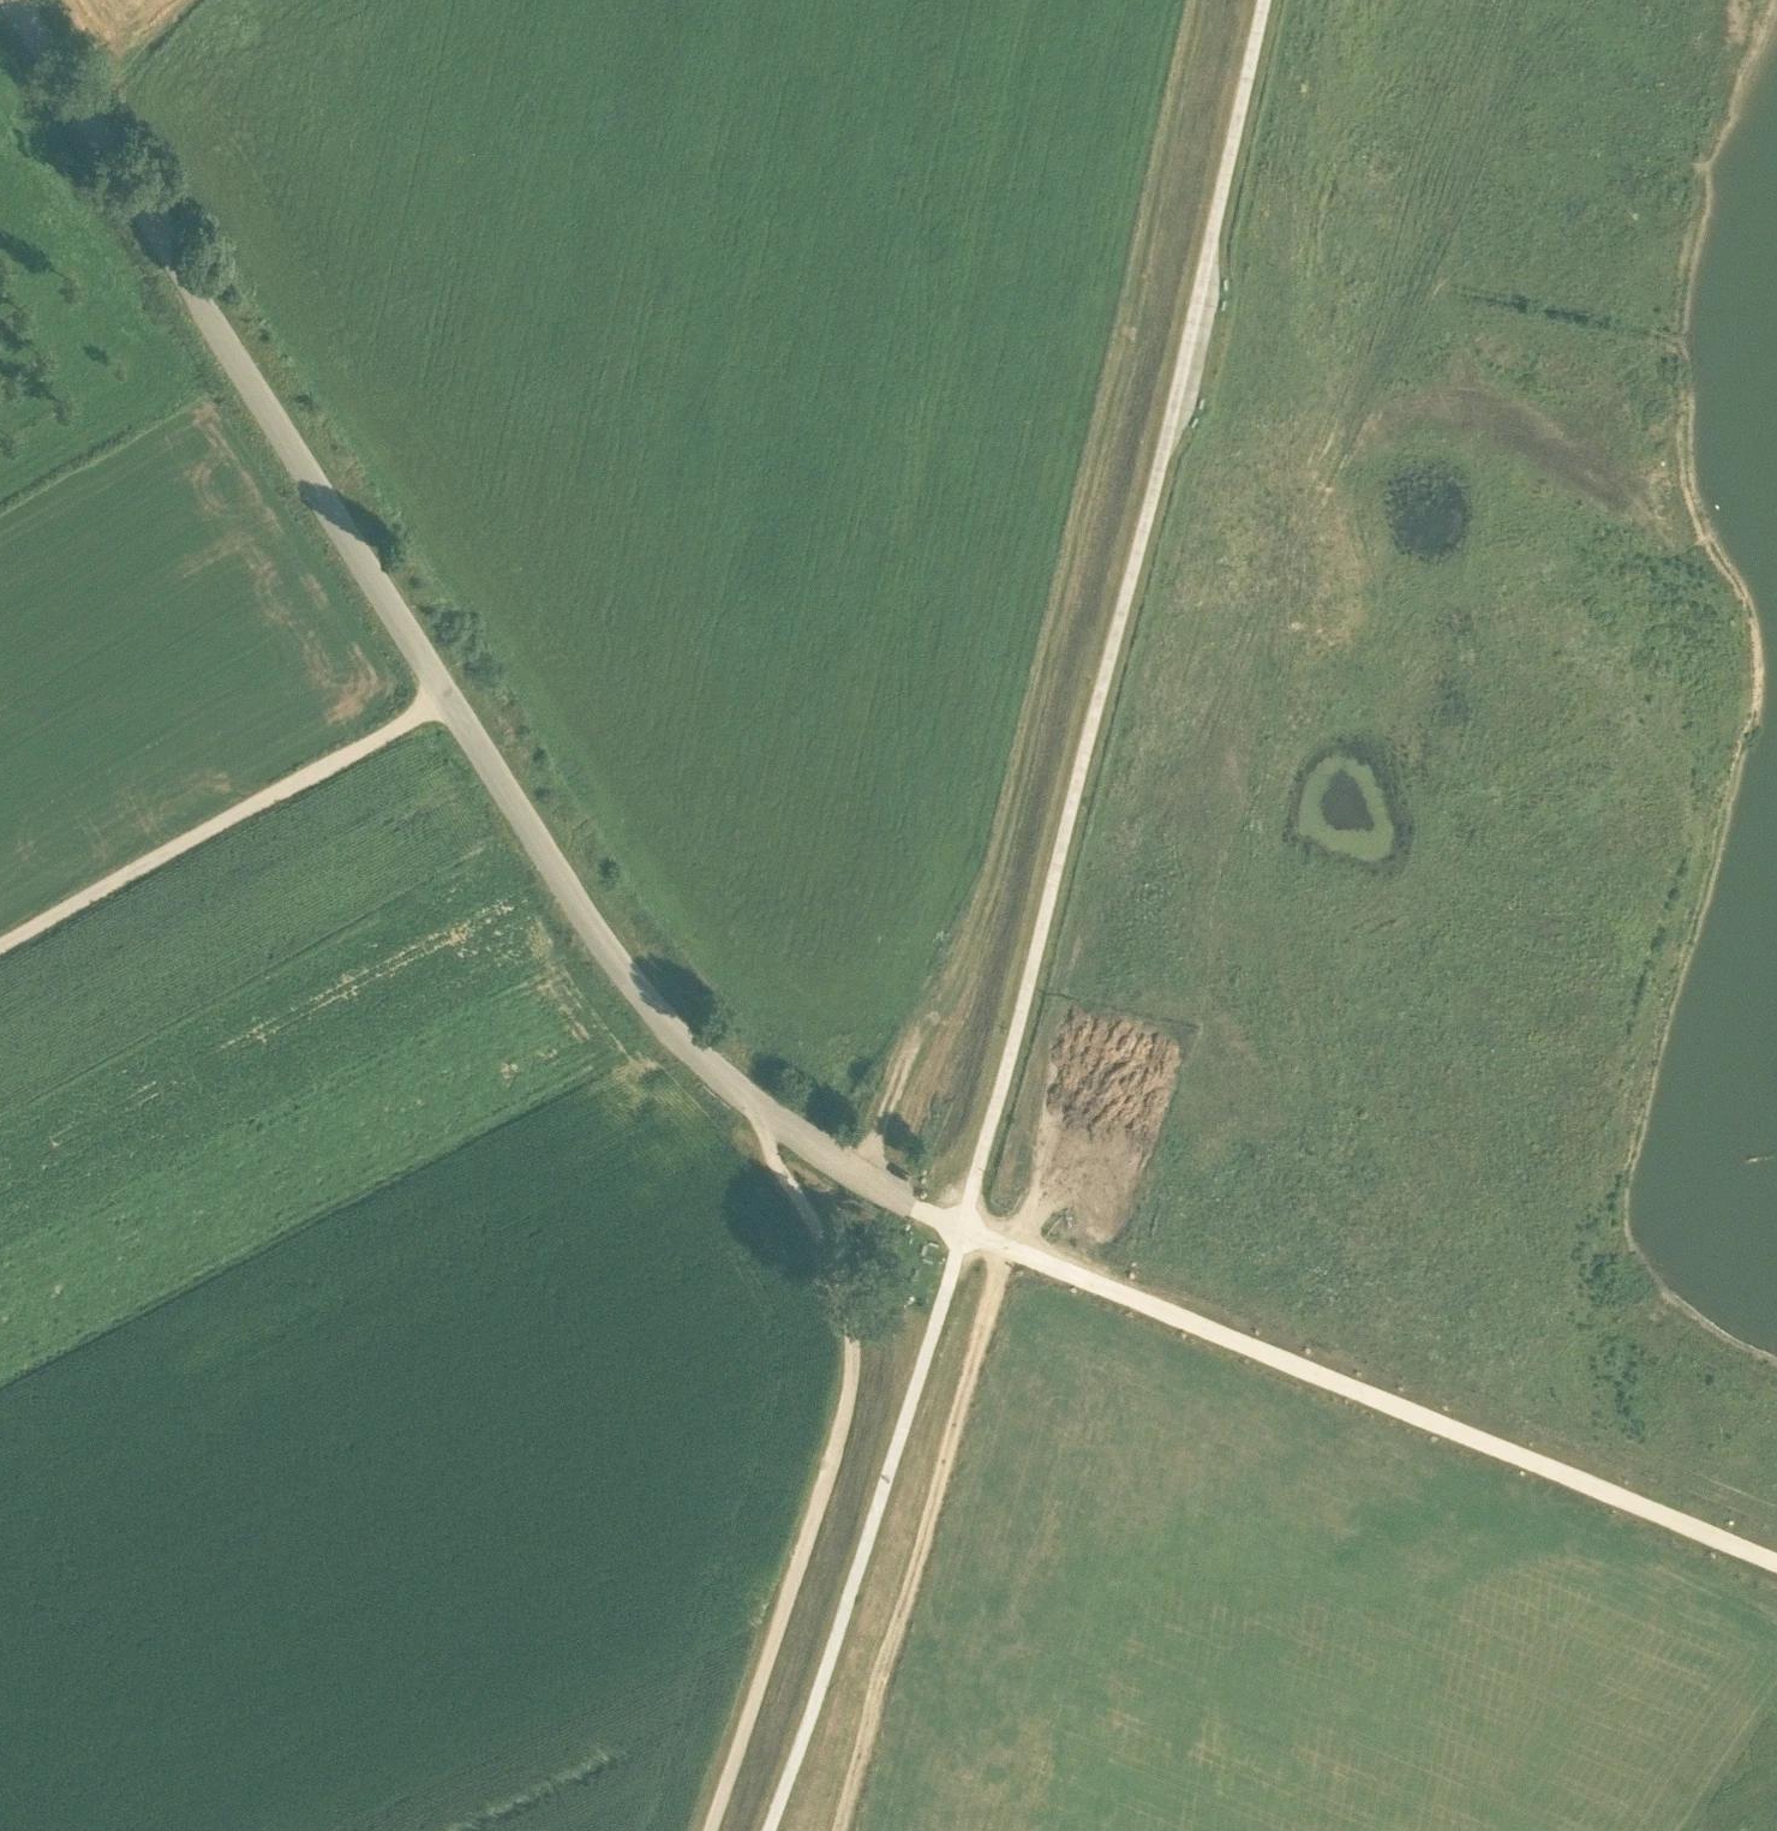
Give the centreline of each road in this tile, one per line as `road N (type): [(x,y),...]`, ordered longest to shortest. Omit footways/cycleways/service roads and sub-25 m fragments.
road 1 (unclassified): [(18,0),(524,817),(693,1044),(853,1168),(912,1197)]
road 2 (track): [(1199,0),(982,965),(919,1026),(853,1168)]
road 3 (track): [(709,1830),(852,1374),(838,1272),(778,1162),(769,1103)]
road 4 (track): [(1003,1238),(840,1830)]
road 5 (track): [(0,945),(446,692)]

